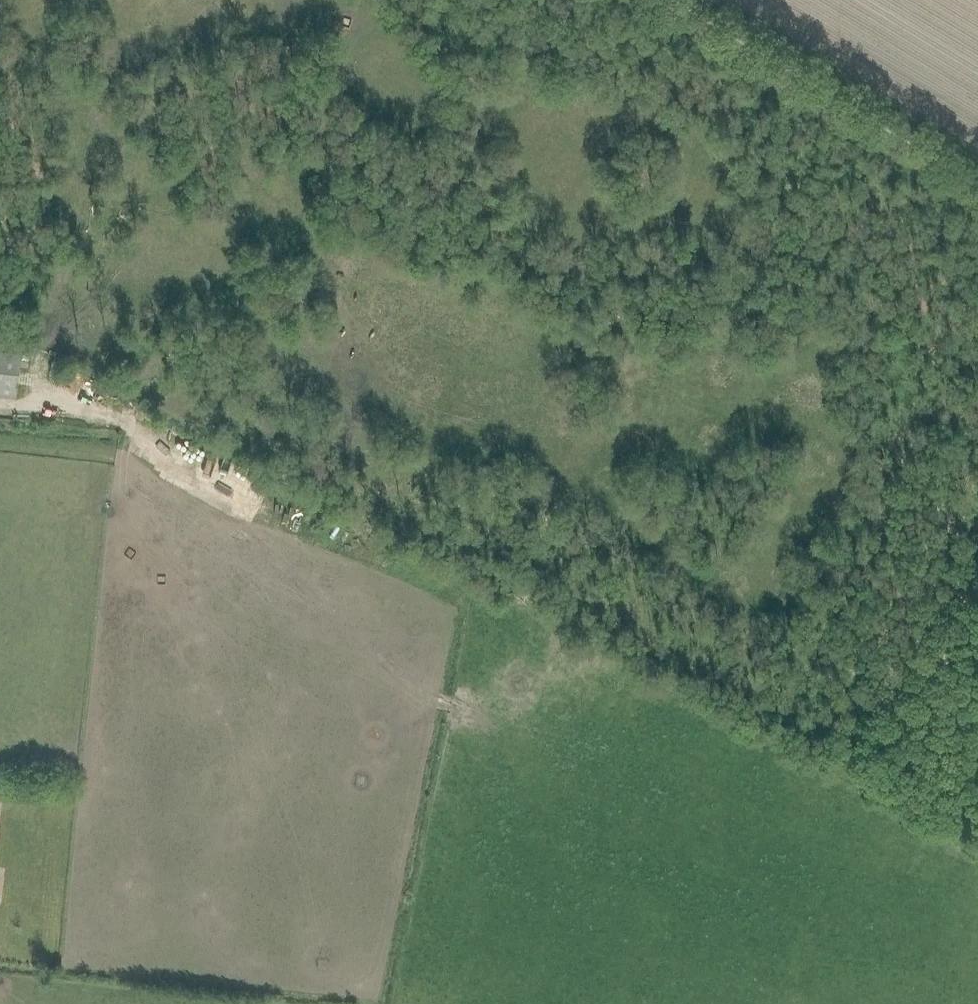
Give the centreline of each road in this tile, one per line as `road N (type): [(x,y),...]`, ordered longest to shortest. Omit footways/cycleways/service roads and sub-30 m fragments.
road 1 (track): [(977,197),(649,0)]

